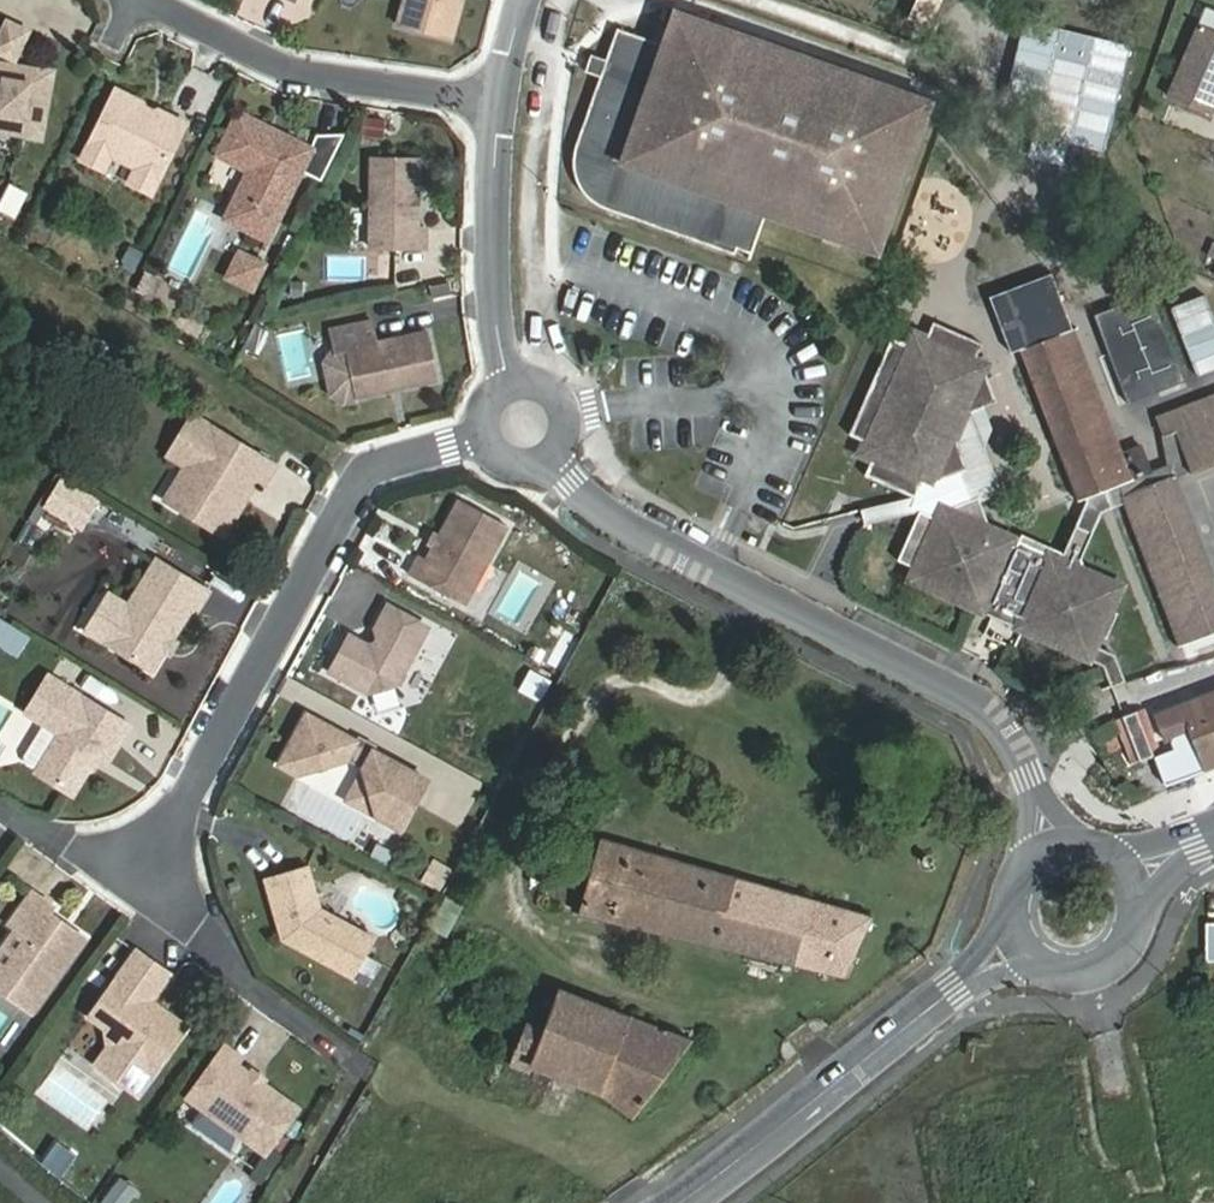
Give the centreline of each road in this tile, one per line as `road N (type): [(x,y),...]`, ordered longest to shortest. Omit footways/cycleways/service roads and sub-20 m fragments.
road 1 (residential): [(1052,851),(995,703),(616,520),(570,485),(523,425)]
road 2 (residential): [(523,425),(368,471),(133,901)]
road 3 (secondary): [(675,1202),(1014,944)]
road 4 (residential): [(505,100),(283,64),(155,0)]
road 5 (residential): [(523,425),(501,351),(505,100)]
road 6 (residential): [(133,901),(351,1058)]
road 7 (secondary): [(1014,944),(1058,977),(1098,973),(1135,929),(1127,878)]
road 8 (residential): [(0,805),(133,901)]

